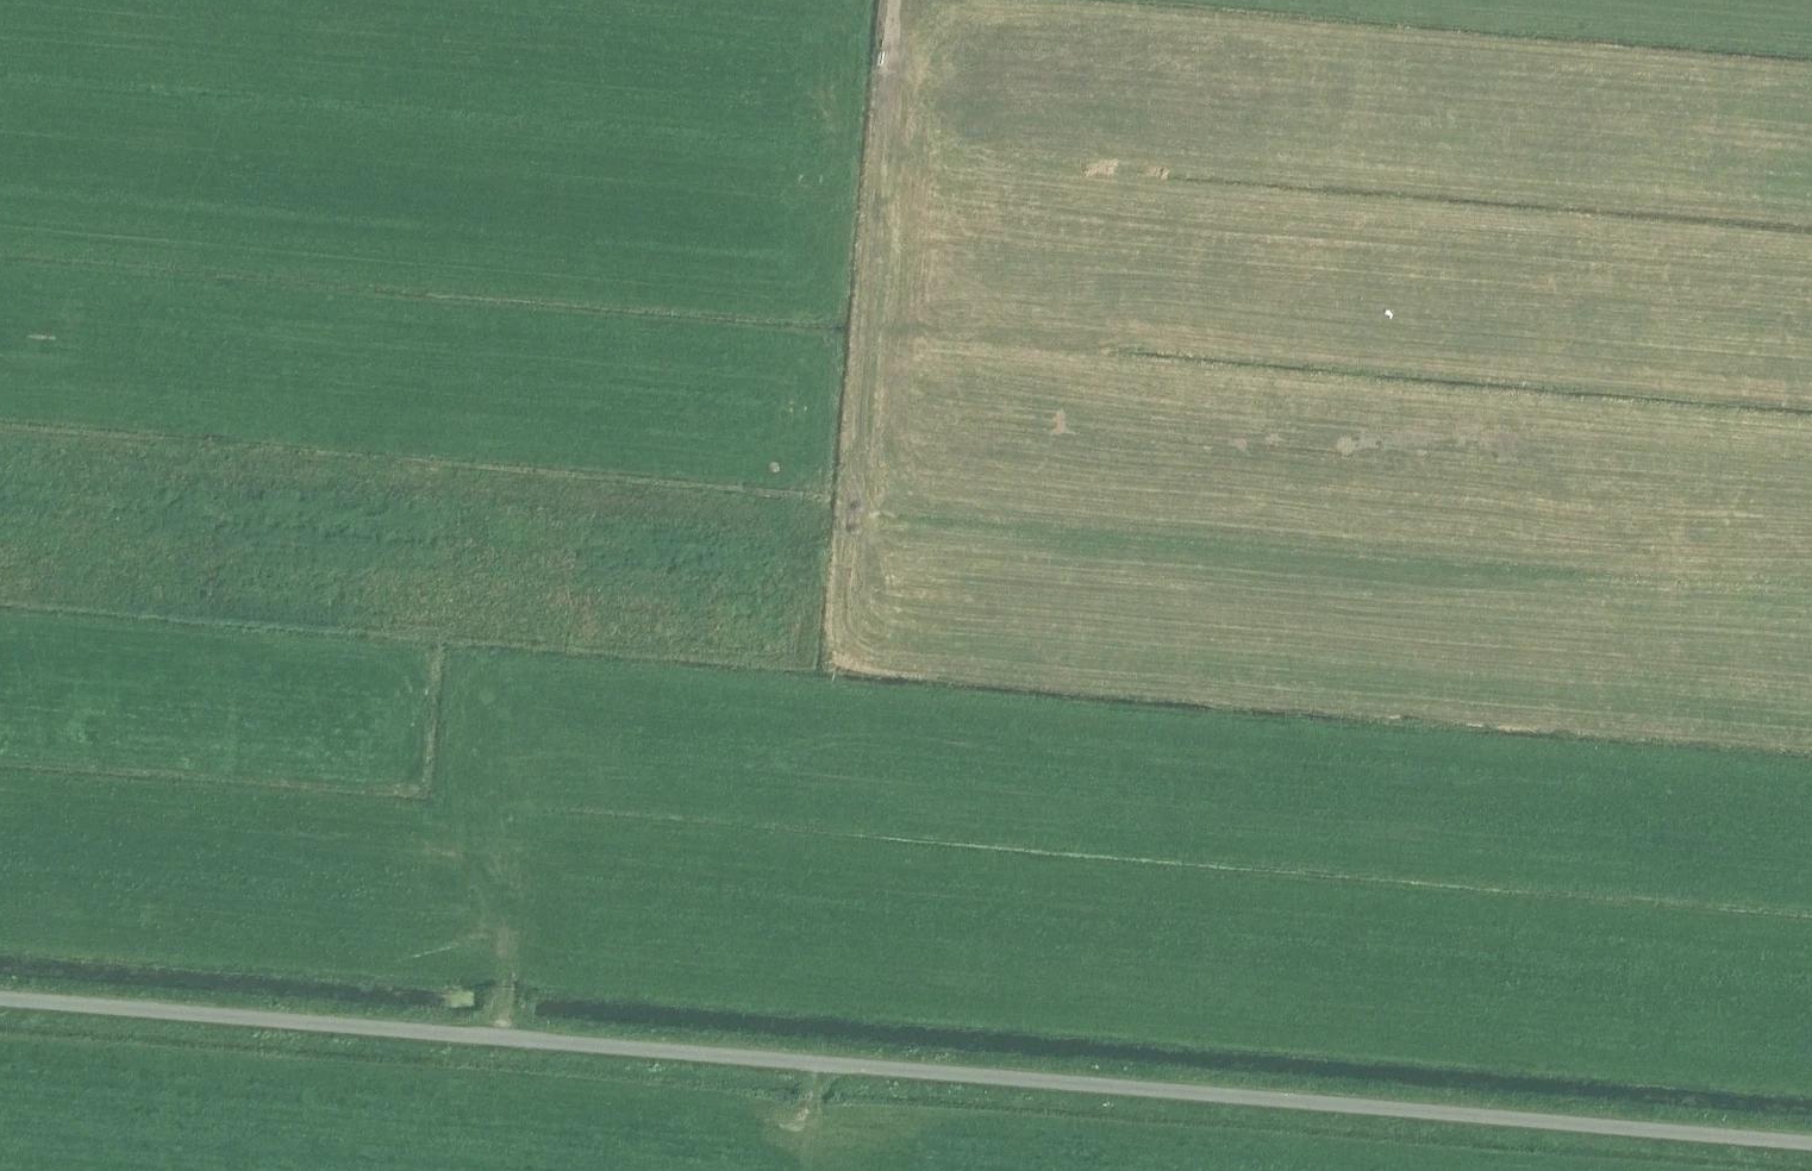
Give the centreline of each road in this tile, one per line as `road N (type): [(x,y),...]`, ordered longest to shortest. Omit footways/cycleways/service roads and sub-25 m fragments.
road 1 (unclassified): [(1811,1143),(0,1000)]
road 2 (track): [(894,0),(838,655),(1811,738)]

